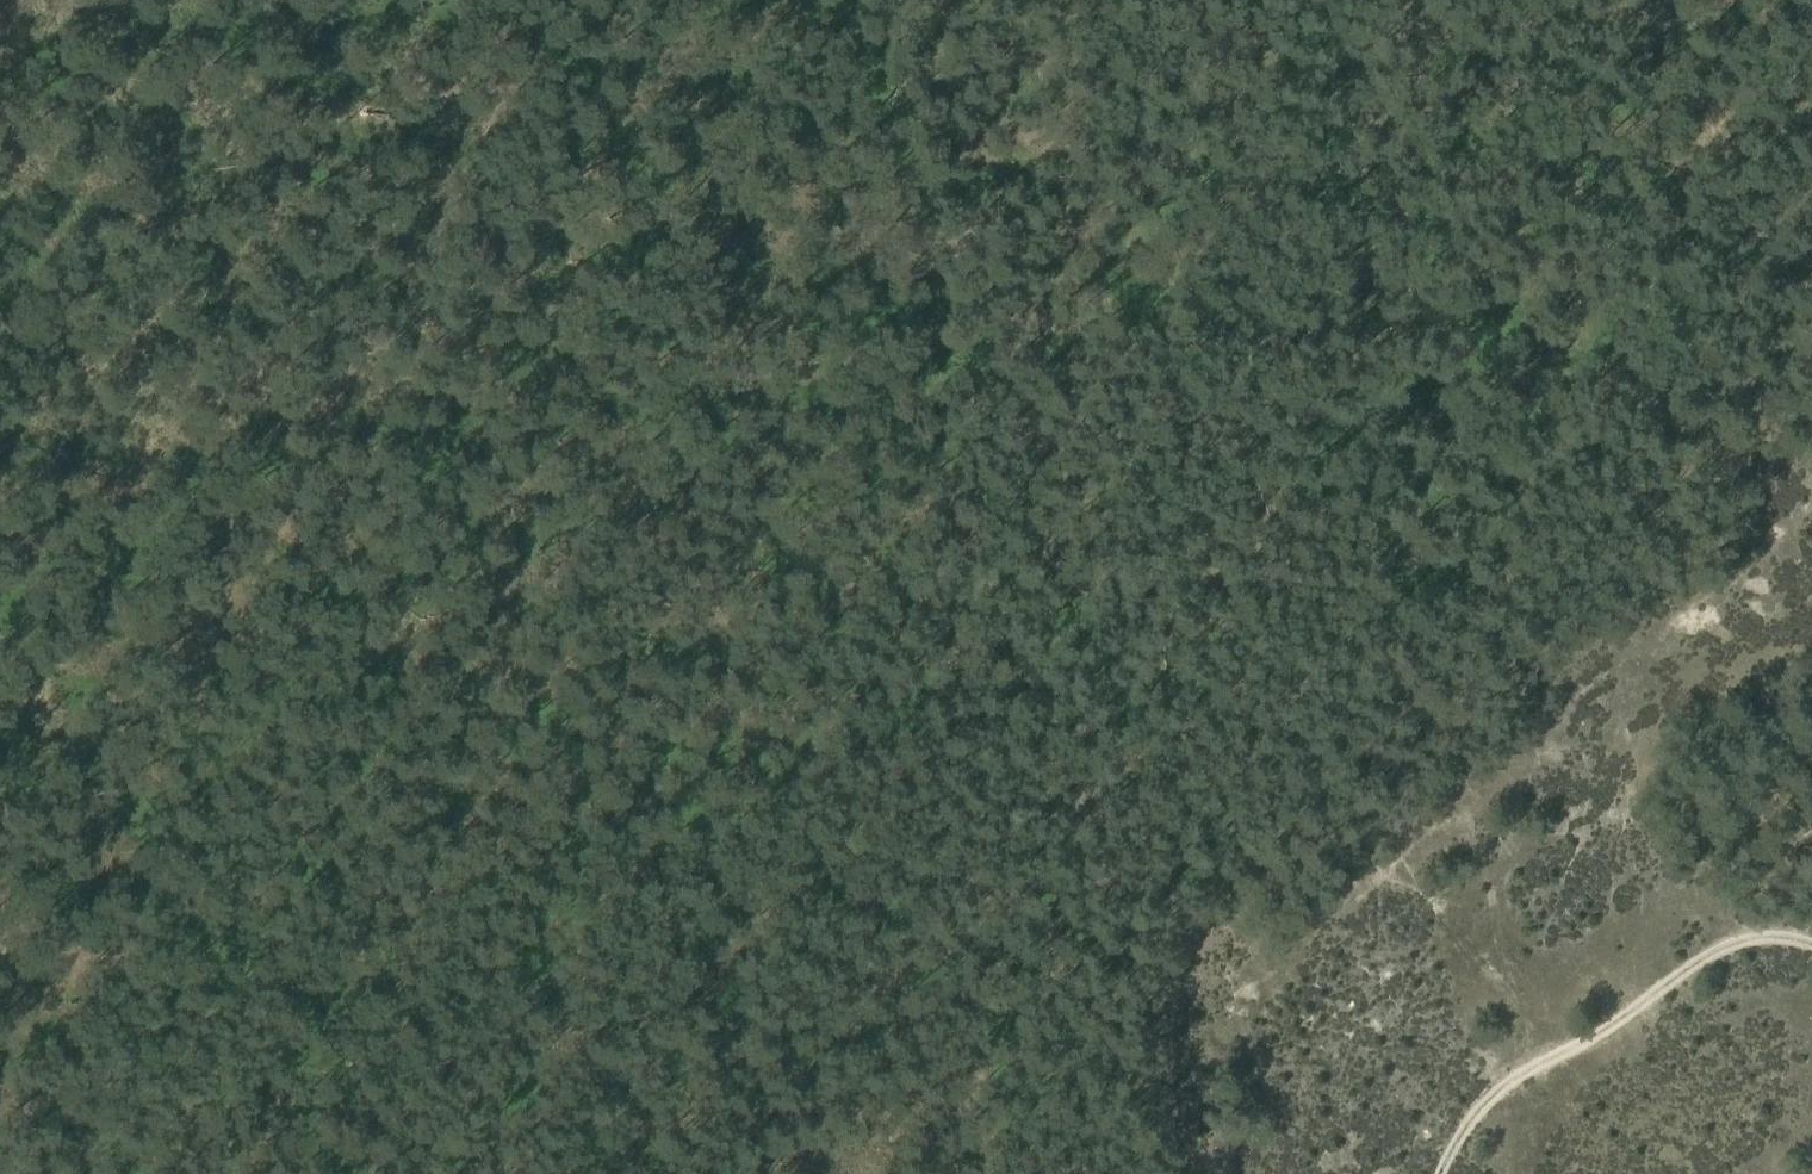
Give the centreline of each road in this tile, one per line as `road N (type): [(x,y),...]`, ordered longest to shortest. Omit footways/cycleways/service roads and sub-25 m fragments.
road 1 (track): [(1440,1173),(1463,1118),(1495,1085),(1603,1032),(1751,928),(1811,941)]

